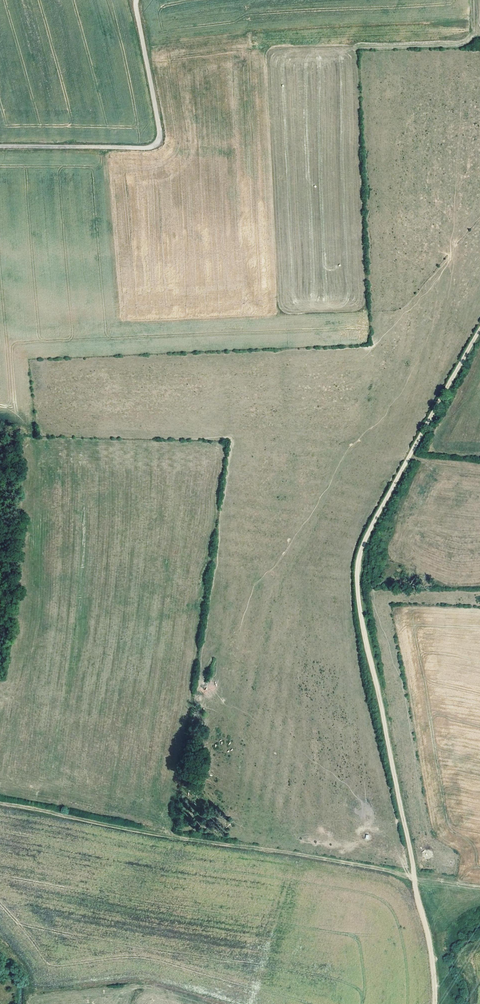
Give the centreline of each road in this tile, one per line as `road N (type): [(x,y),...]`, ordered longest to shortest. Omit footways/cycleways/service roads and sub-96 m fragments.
road 1 (track): [(436,1003),(432,937),(411,875),(358,571),(374,522),(479,330)]
road 2 (track): [(0,805),(479,884)]
road 3 (track): [(0,149),(153,151),(163,131),(139,0)]
road 4 (track): [(360,47),(468,46),(474,0)]

